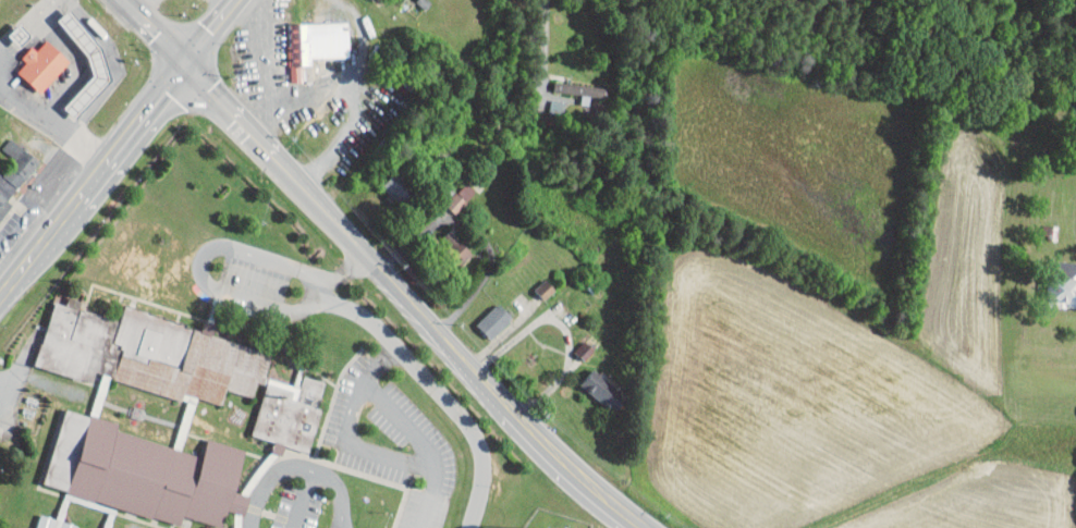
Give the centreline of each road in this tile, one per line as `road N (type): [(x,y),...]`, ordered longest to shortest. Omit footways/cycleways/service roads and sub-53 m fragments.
road 1 (primary): [(125,0),(534,428),(646,527)]
road 2 (primary): [(0,301),(237,0)]

